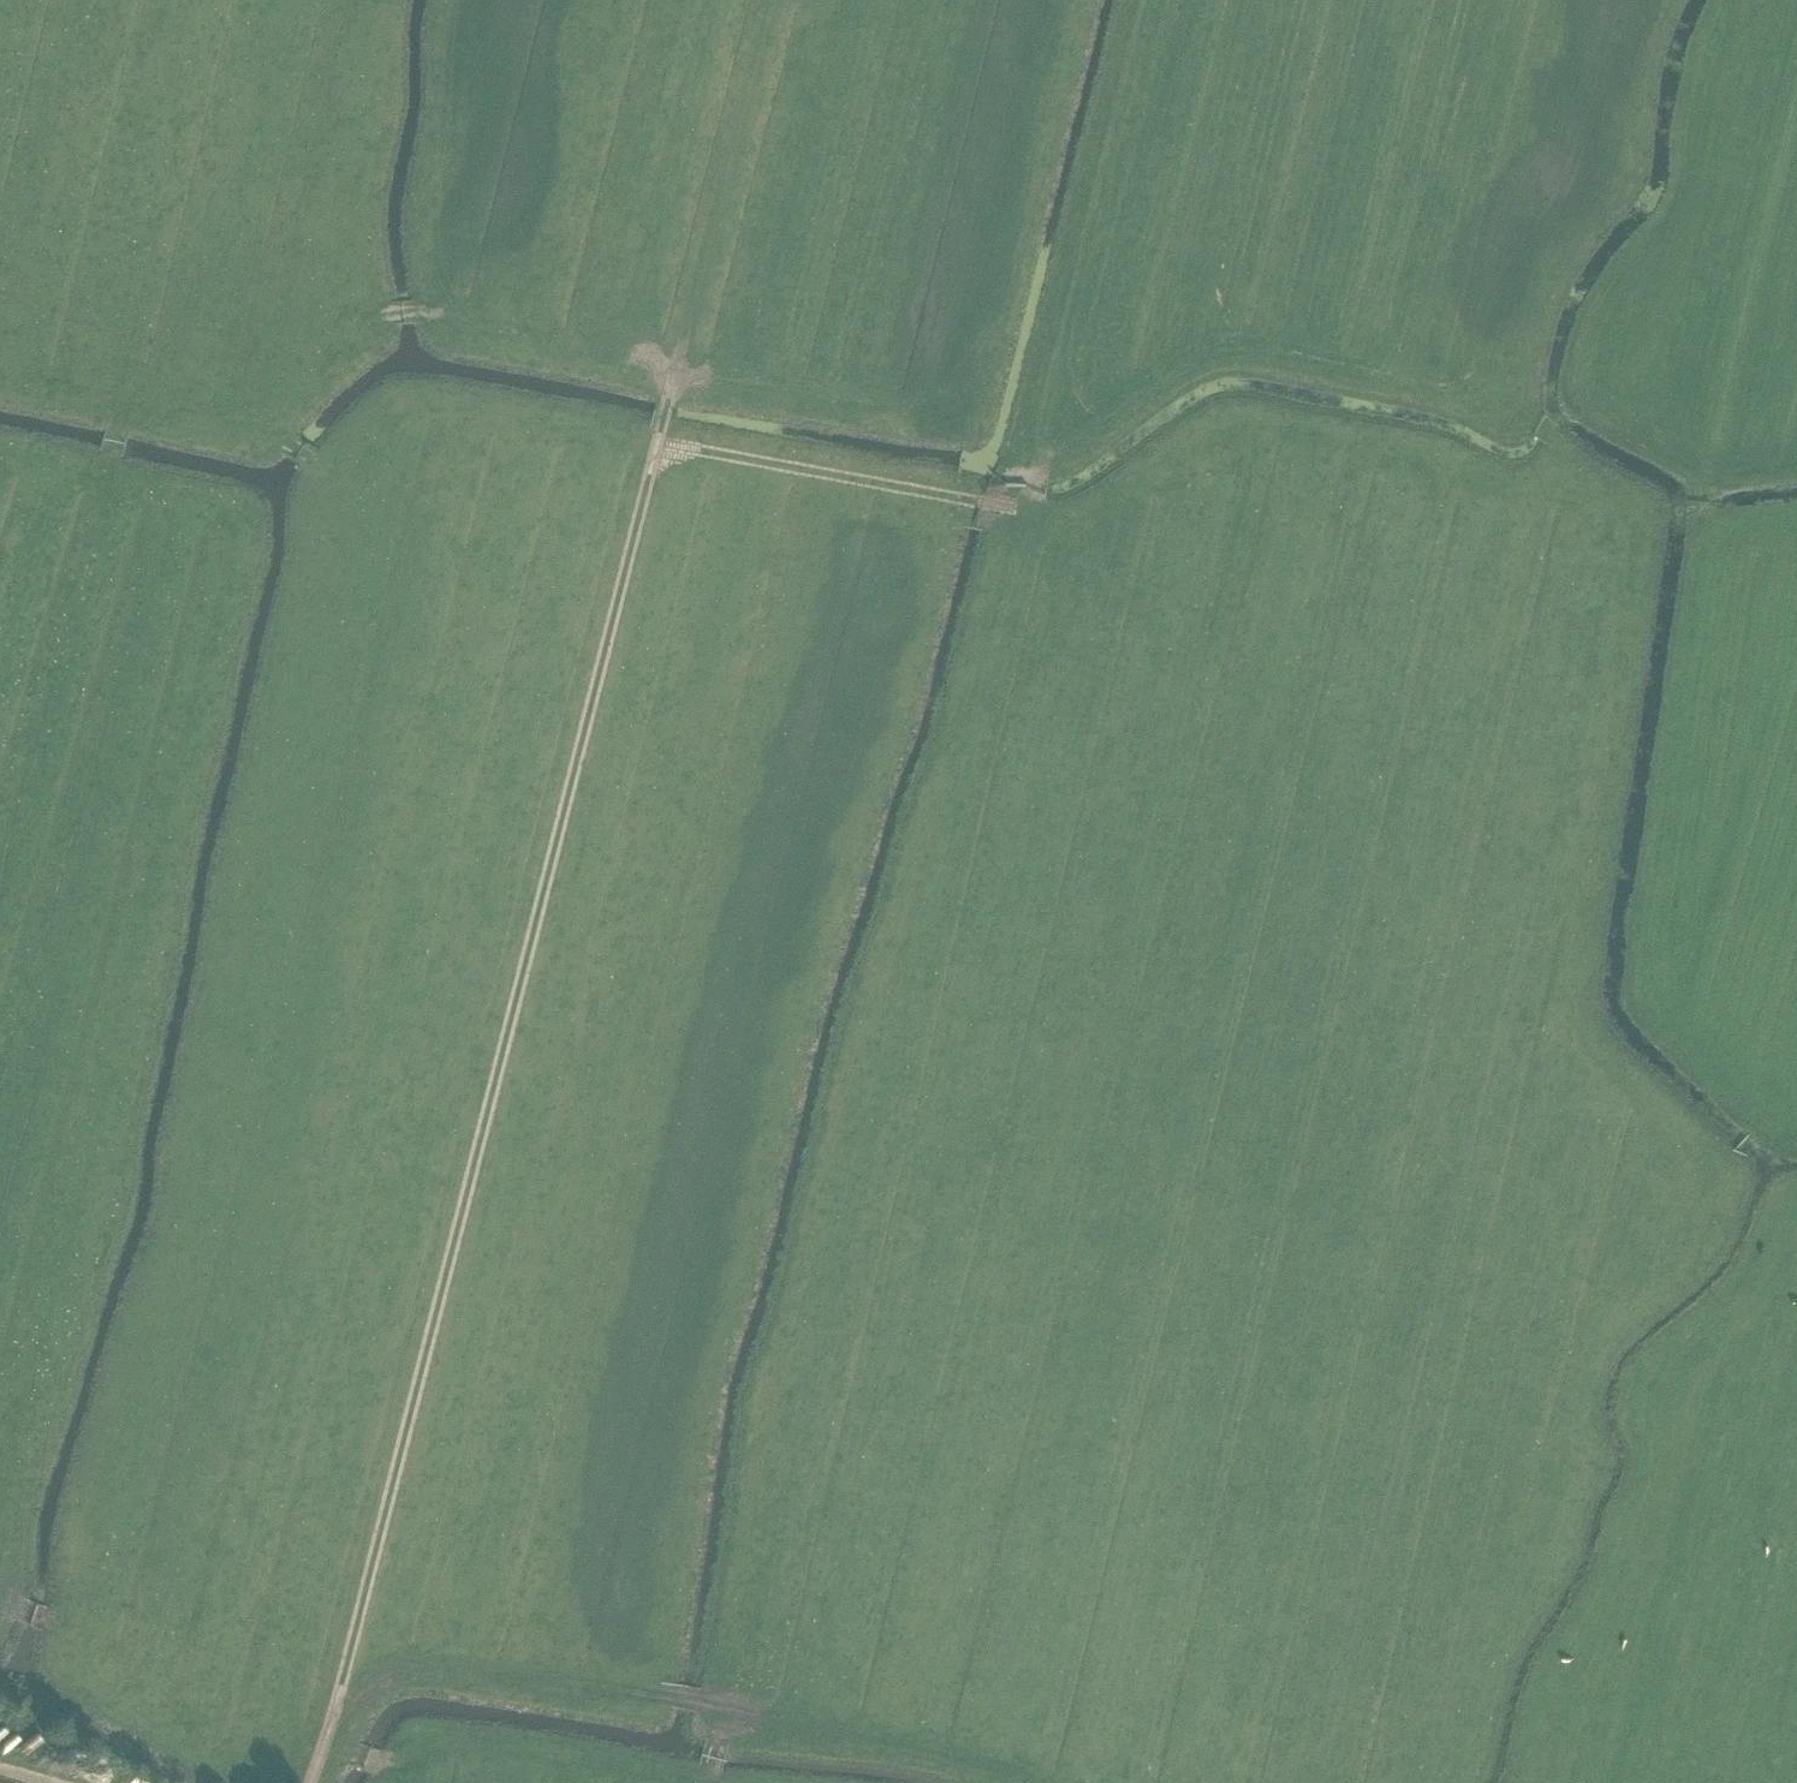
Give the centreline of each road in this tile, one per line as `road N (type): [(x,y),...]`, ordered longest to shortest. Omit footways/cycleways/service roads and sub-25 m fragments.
road 1 (track): [(310,1782),(677,380)]
road 2 (track): [(658,445),(1017,508)]

